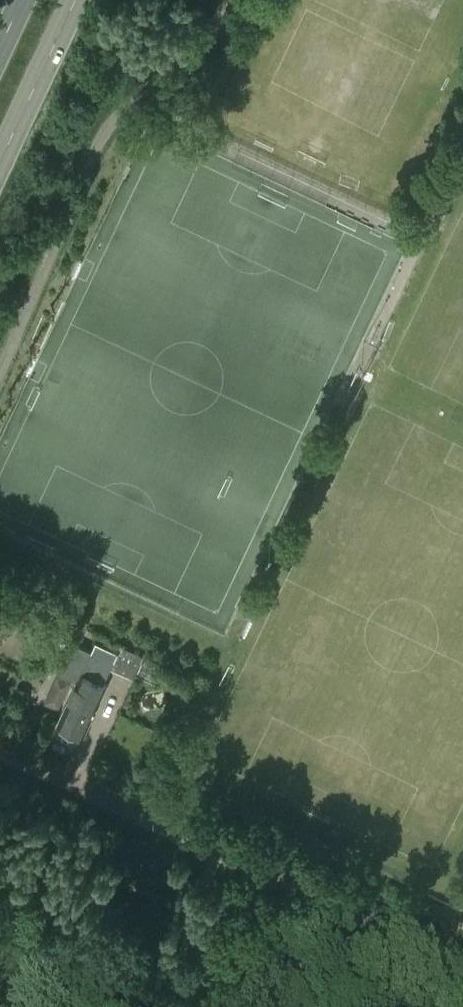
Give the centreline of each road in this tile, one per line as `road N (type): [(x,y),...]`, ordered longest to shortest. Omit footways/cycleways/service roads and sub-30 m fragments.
road 1 (secondary): [(0,158),(75,0)]

